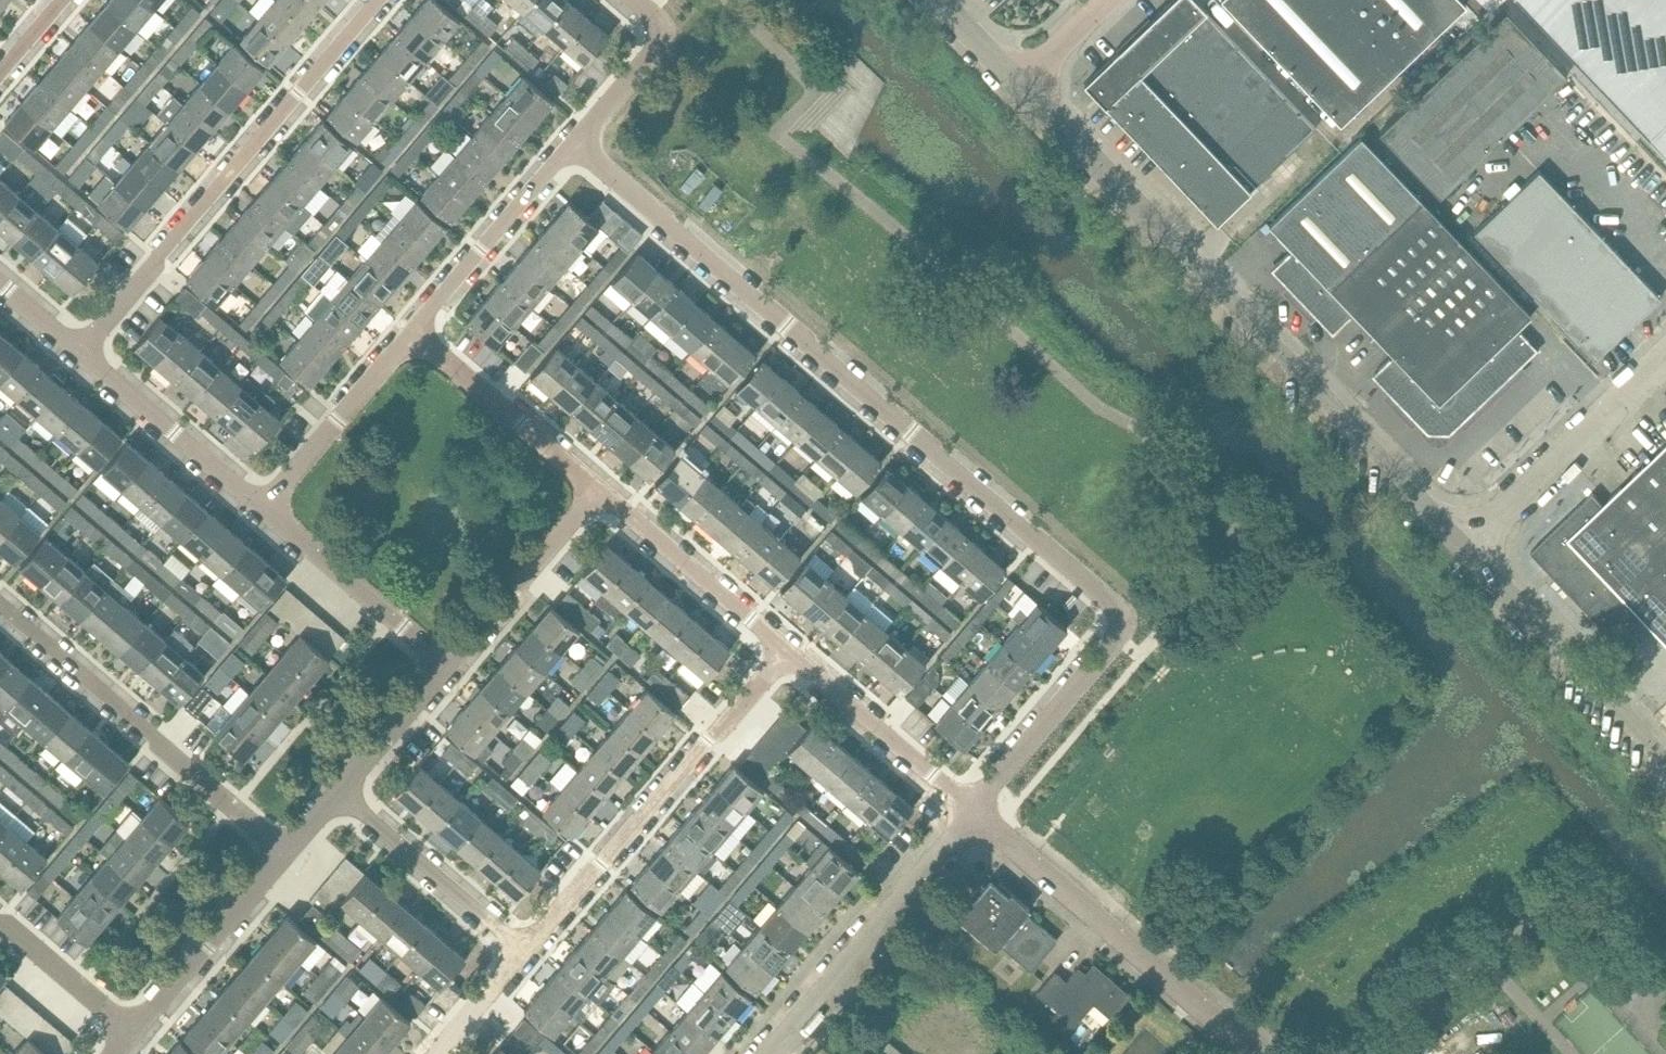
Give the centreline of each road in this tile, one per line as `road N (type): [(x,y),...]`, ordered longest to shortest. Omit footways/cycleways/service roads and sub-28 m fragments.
road 1 (residential): [(977,816),(1118,637),(1123,622),(1116,605),(577,140)]
road 2 (unclassified): [(1467,555),(1010,77)]
road 3 (residential): [(79,354),(383,0)]
road 4 (residential): [(525,951),(785,648)]
road 5 (residential): [(292,851),(0,601)]
road 6 (residential): [(1257,1053),(977,816)]
road 7 (residential): [(772,1053),(977,816)]
road 8 (unclassified): [(1665,768),(1467,555)]
road 9 (unclassified): [(1467,555),(1665,367)]
road 10 (residential): [(977,816),(785,648)]
road 11 (residential): [(414,331),(577,140)]
road 12 (residential): [(448,669),(258,507)]
road 13 (residential): [(601,491),(414,331)]
road 14 (residential): [(132,1037),(292,851)]
road 15 (residential): [(525,951),(341,794)]
road 16 (residential): [(785,648),(601,491)]
road 17 (residential): [(258,507),(79,354)]
road 18 (residential): [(258,507),(414,331)]
road 19 (residential): [(448,669),(601,491)]
road 20 (residential): [(577,140),(664,35),(662,21),(640,0)]
road 21 (residential): [(132,1037),(0,924)]
road 22 (residential): [(341,794),(448,669)]
road 23 (residential): [(437,1053),(525,951)]

